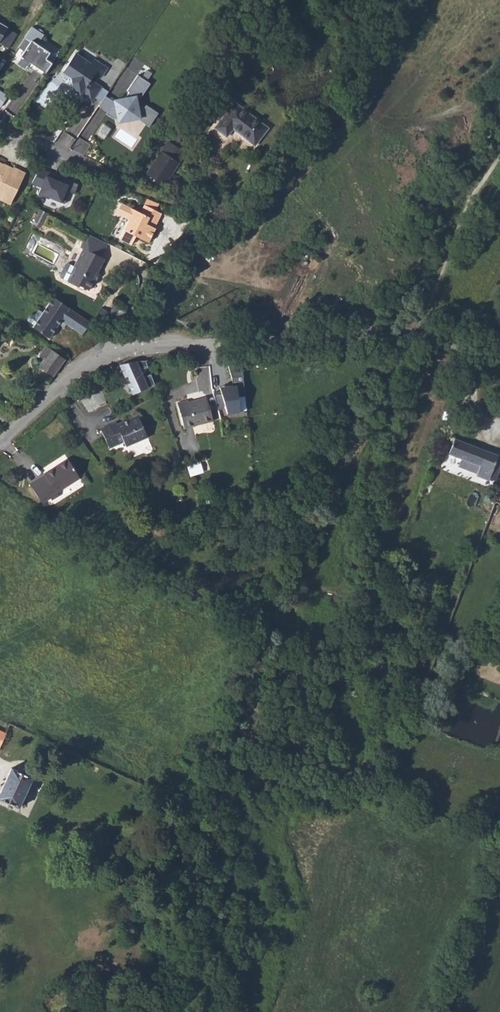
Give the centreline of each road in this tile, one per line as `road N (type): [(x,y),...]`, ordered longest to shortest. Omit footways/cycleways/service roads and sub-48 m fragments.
road 1 (unclassified): [(133,351),(172,266),(209,218),(0,124)]
road 2 (residential): [(133,351),(366,332),(442,339),(499,358)]
road 3 (residential): [(0,444),(61,389),(133,351)]

